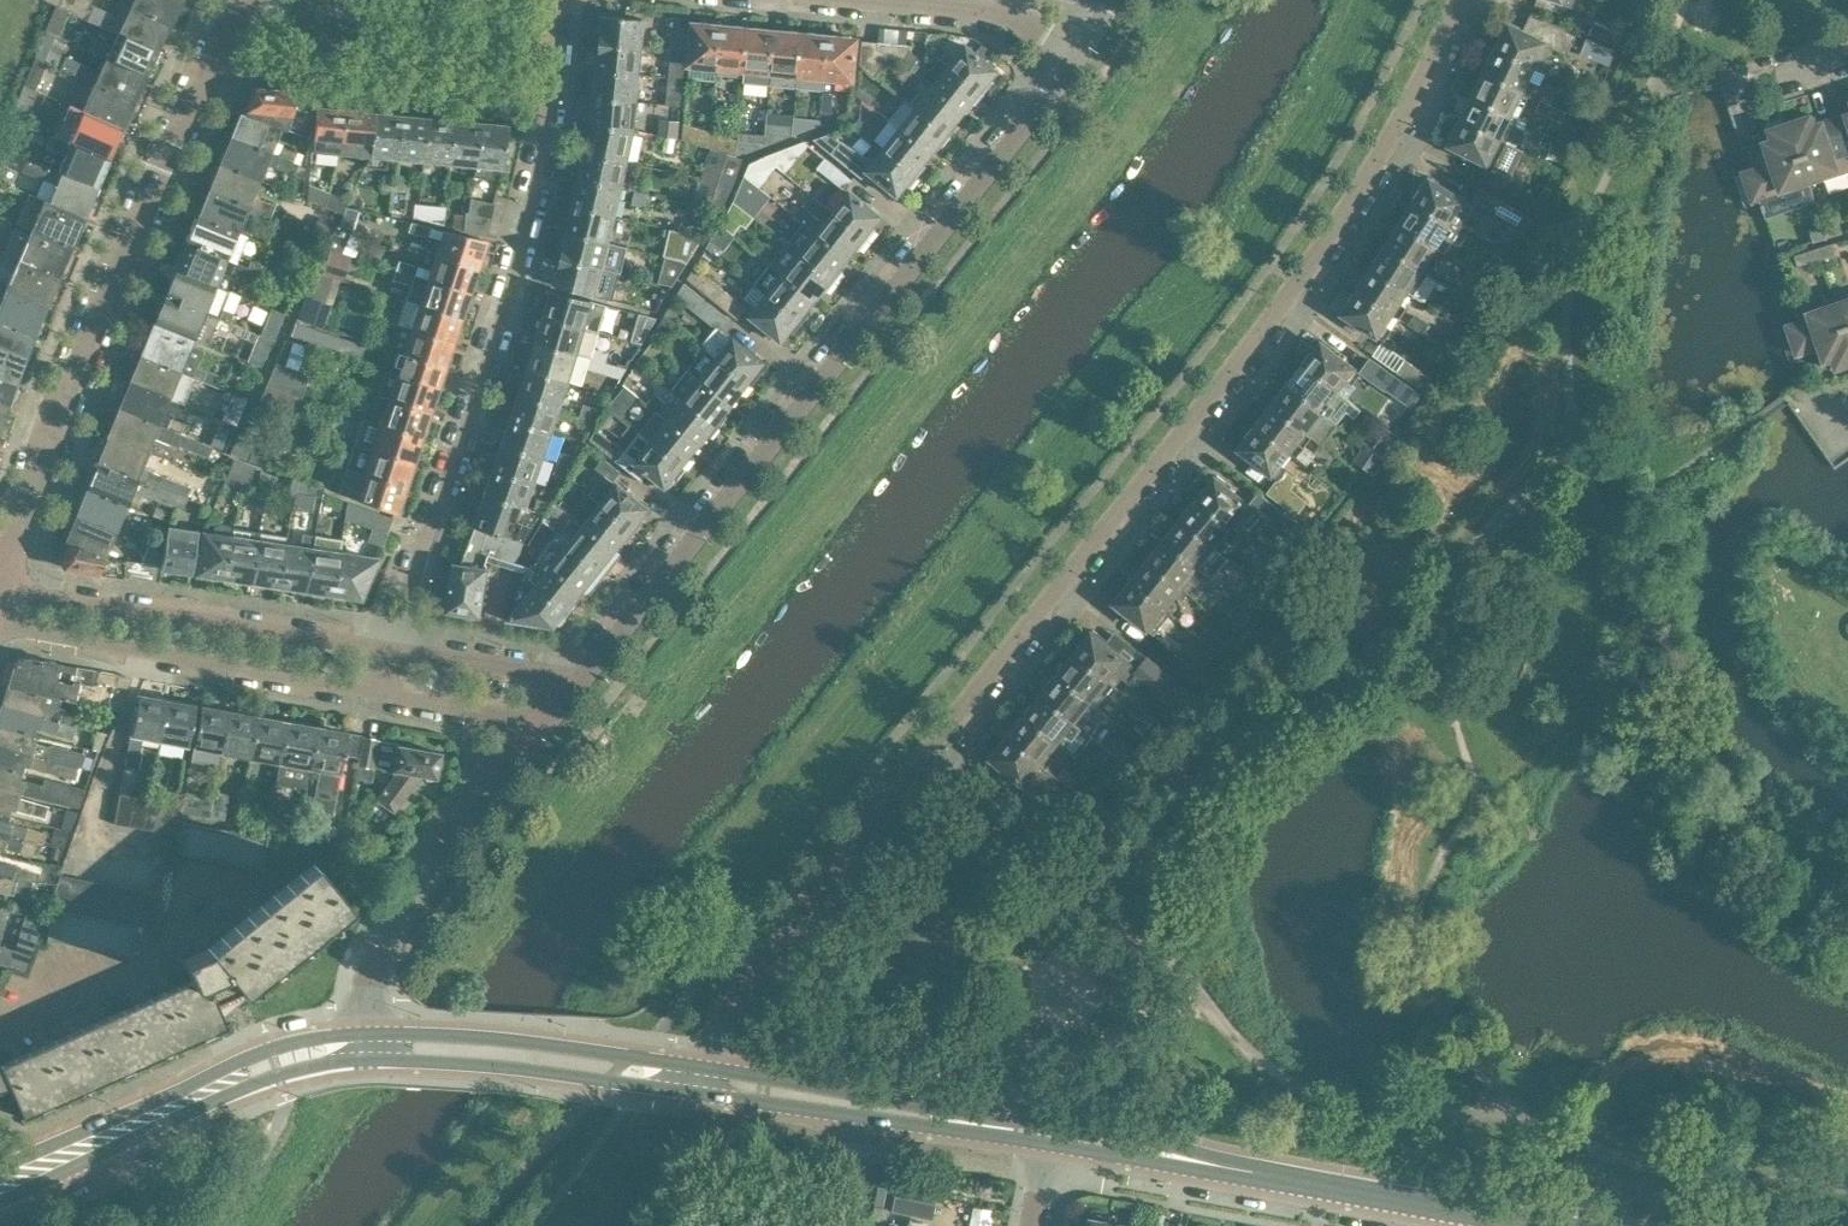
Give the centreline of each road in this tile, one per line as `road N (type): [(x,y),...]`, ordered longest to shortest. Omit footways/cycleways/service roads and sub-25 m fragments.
road 1 (residential): [(710,1083),(719,1028),(737,993),(1300,282),(1369,180),(1460,0)]
road 2 (residential): [(580,681),(1081,52)]
road 3 (residential): [(387,651),(502,322),(560,119)]
road 4 (residential): [(0,573),(142,199),(202,74)]
road 5 (tertiary): [(1540,1225),(1048,1138)]
road 6 (residential): [(387,651),(16,592),(0,596)]
road 7 (residential): [(0,618),(4,627),(378,694)]
road 8 (residential): [(377,1048),(373,984),(399,914),(545,723)]
road 9 (tertiary): [(0,1184),(249,1075),(352,1049)]
road 10 (residential): [(202,74),(560,119)]
road 11 (tertiary): [(1048,1138),(710,1083)]
road 12 (tertiary): [(710,1083),(527,1056),(377,1048)]
road 13 (residential): [(1081,52),(990,16),(860,0)]
road 14 (residential): [(580,681),(387,651)]
road 15 (residential): [(378,694),(545,723)]
road 16 (residential): [(560,119),(578,0)]

